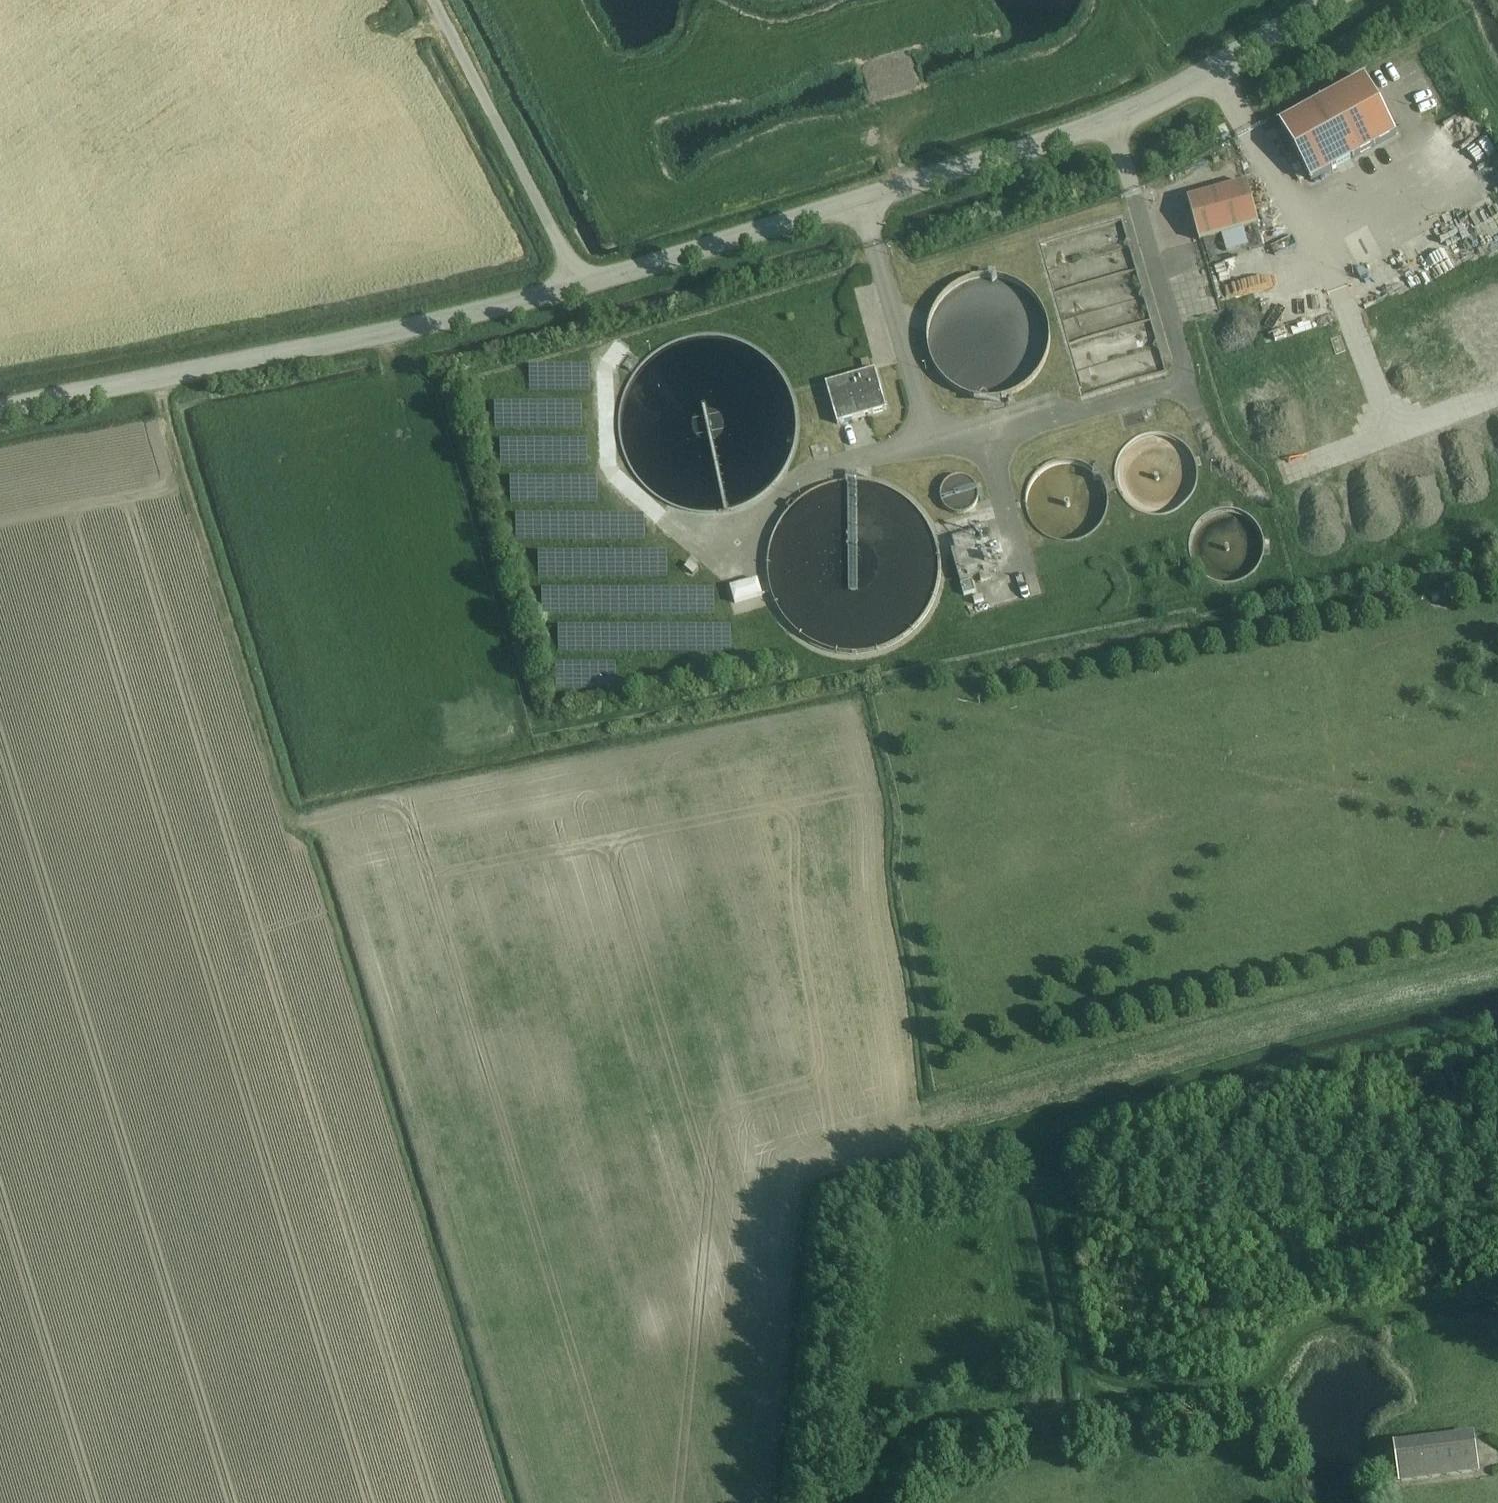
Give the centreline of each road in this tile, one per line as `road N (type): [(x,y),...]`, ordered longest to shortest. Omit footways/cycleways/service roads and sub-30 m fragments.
road 1 (unclassified): [(575,286),(1123,120),(1334,0)]
road 2 (unclassified): [(0,412),(344,343),(575,286)]
road 3 (unclassified): [(575,286),(429,0)]

